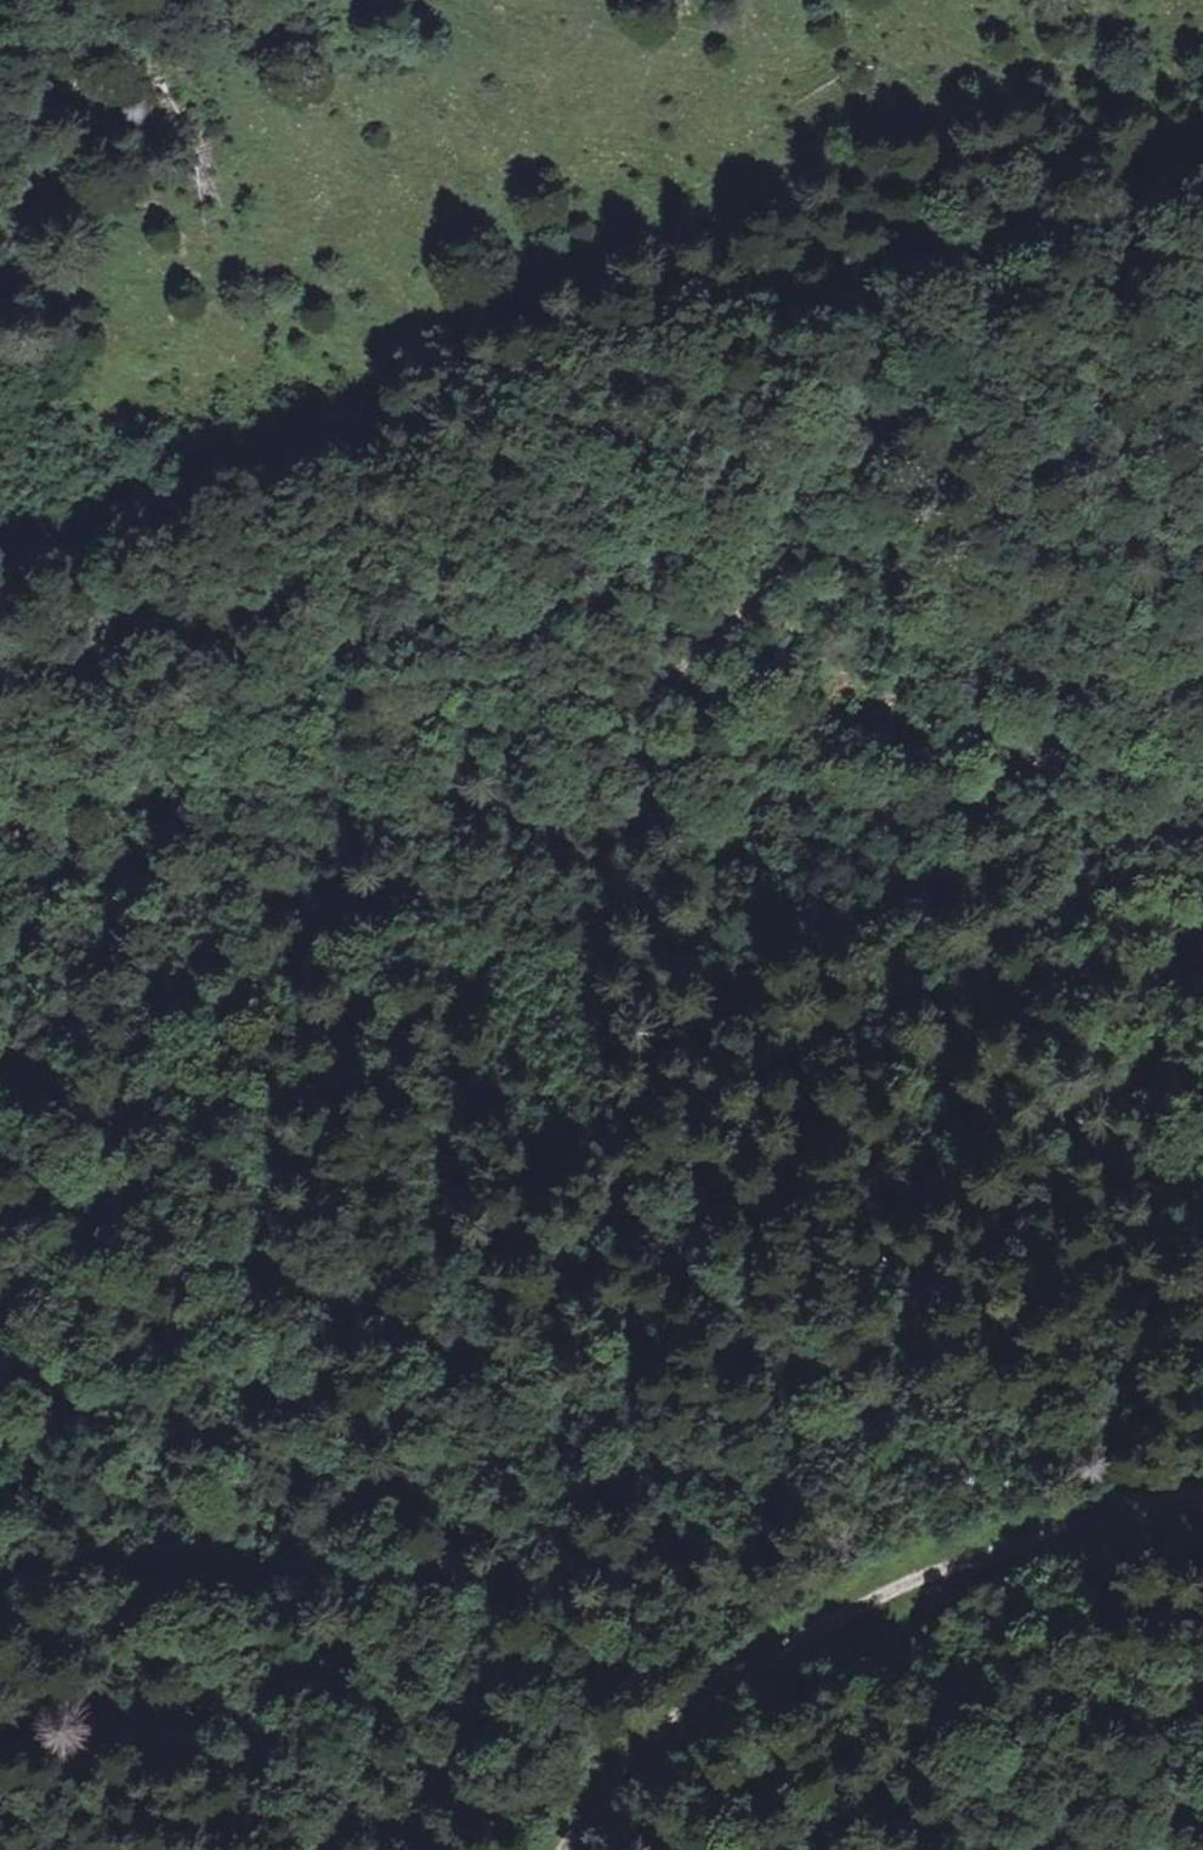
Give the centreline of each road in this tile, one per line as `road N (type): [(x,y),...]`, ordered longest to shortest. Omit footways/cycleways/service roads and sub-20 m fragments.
road 1 (track): [(555,1849),(612,1775),(693,1702),(795,1640),(1074,1521),(1165,1500),(1202,1501)]

